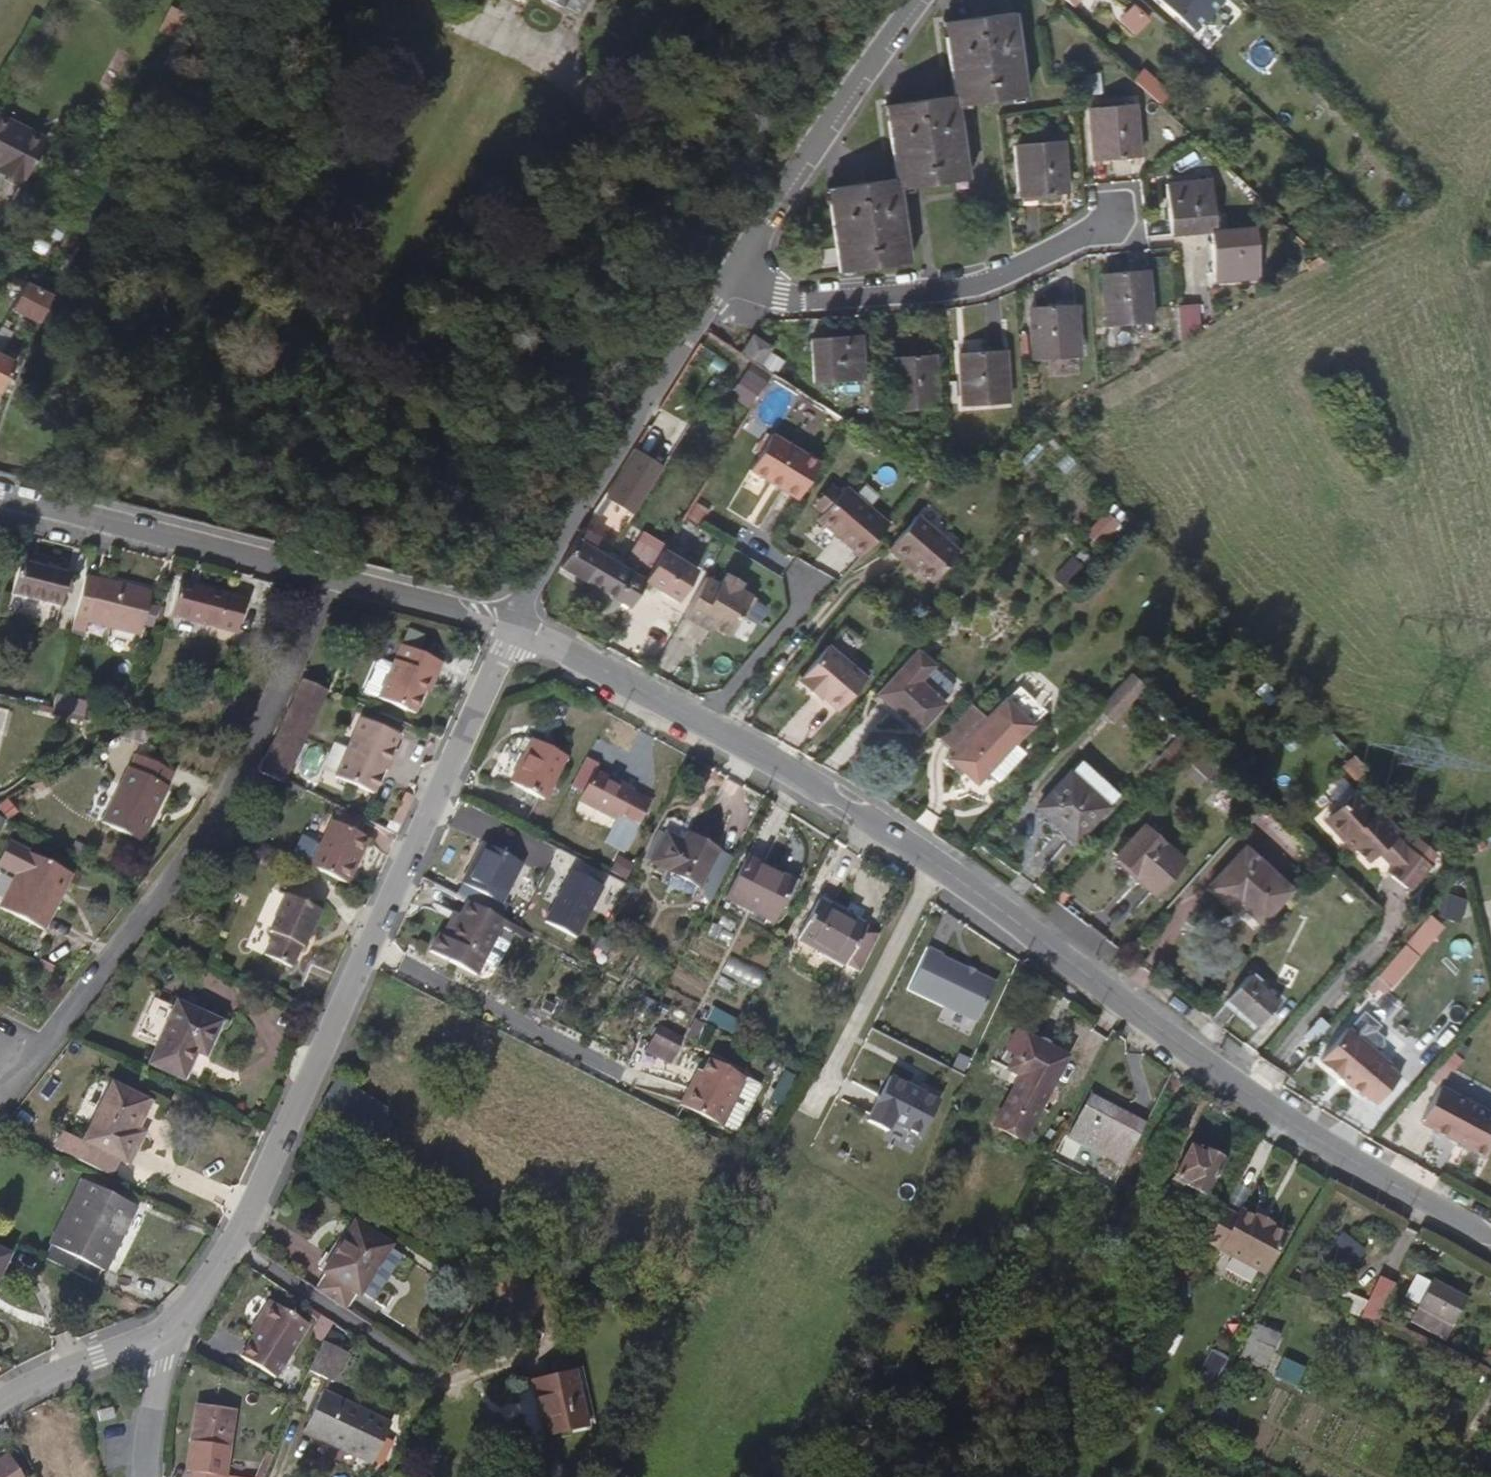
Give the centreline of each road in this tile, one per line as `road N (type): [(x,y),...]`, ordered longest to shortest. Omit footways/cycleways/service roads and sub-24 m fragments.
road 1 (residential): [(513,624),(725,737),(935,871),(1362,1169),(1490,1236)]
road 2 (residential): [(513,624),(353,988),(228,1245)]
road 3 (residential): [(327,573),(296,659),(195,849),(55,1039),(5,1070)]
road 4 (residential): [(513,624),(733,269)]
road 5 (residential): [(733,269),(805,300),(958,288),(1005,275),(1099,229),(1107,203)]
road 6 (residential): [(0,494),(327,573)]
road 7 (residential): [(733,269),(918,0)]
road 8 (residential): [(228,1245),(424,1375),(460,1378),(513,1363)]
road 9 (residential): [(327,573),(513,624)]
road 10 (residential): [(172,1337),(42,1380),(0,1405)]
road 11 (residential): [(172,1337),(154,1398),(146,1476)]

